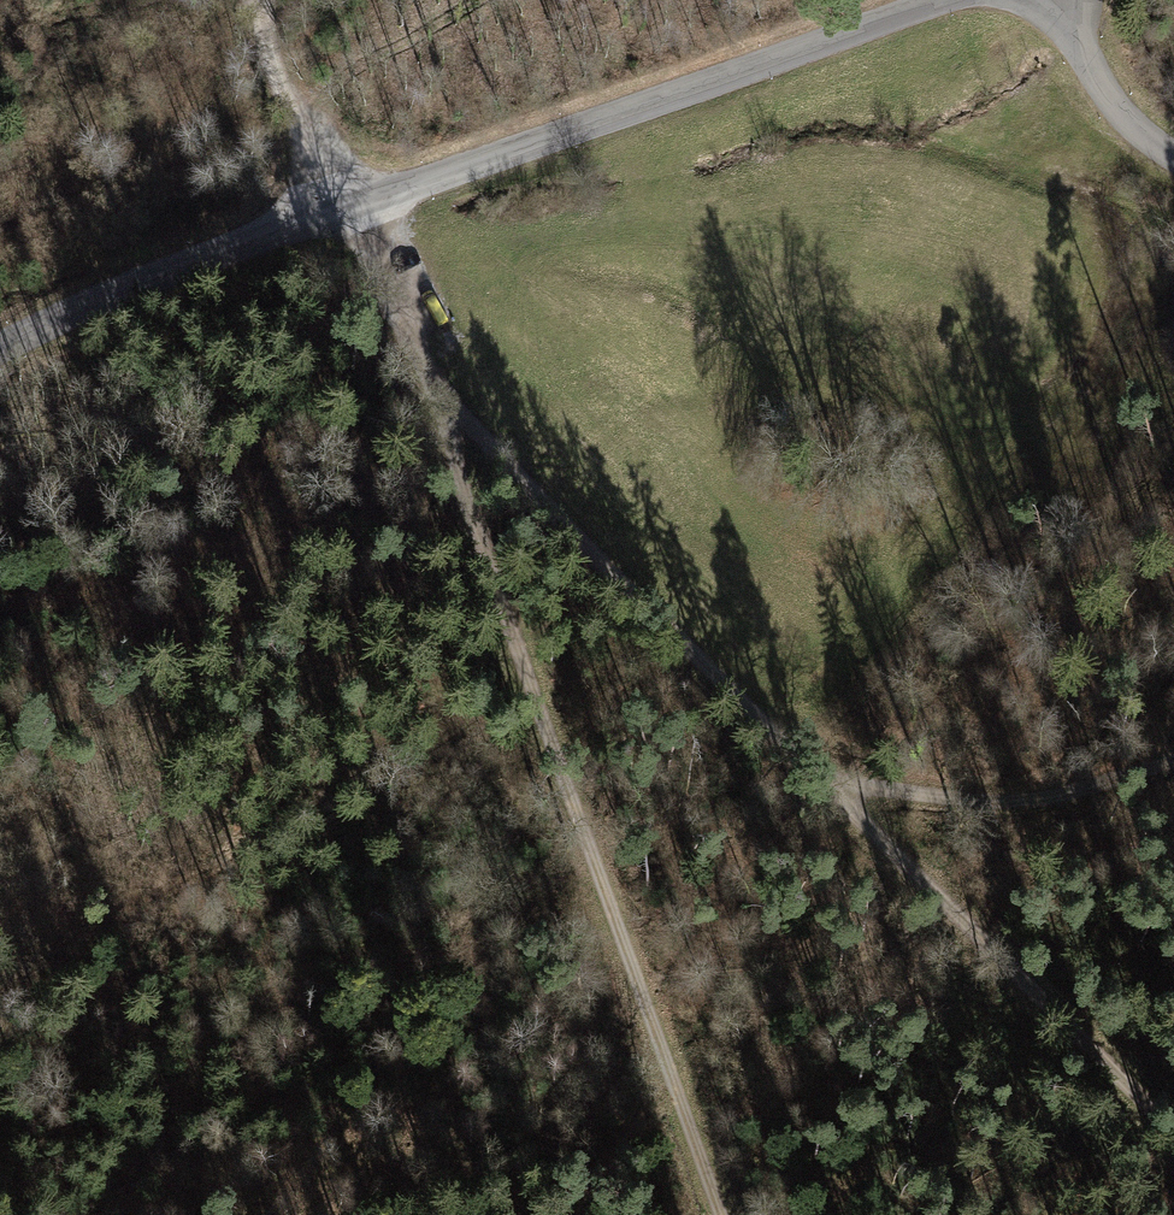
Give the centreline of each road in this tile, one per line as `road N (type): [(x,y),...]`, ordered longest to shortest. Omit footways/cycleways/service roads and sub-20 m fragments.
road 1 (tertiary): [(965,0),(94,307),(0,352)]
road 2 (track): [(453,440),(787,739),(1173,1132)]
road 3 (track): [(726,1214),(456,489),(453,440)]
road 4 (track): [(0,981),(536,702)]
road 5 (track): [(1173,762),(1076,796),(949,803),(787,739)]
road 6 (track): [(453,440),(364,208)]
road 7 (track): [(258,0),(288,109),(364,208)]
road 8 (unclassified): [(1048,0),(1112,111),(1173,166)]
road 9 (track): [(564,1214),(672,1061)]

